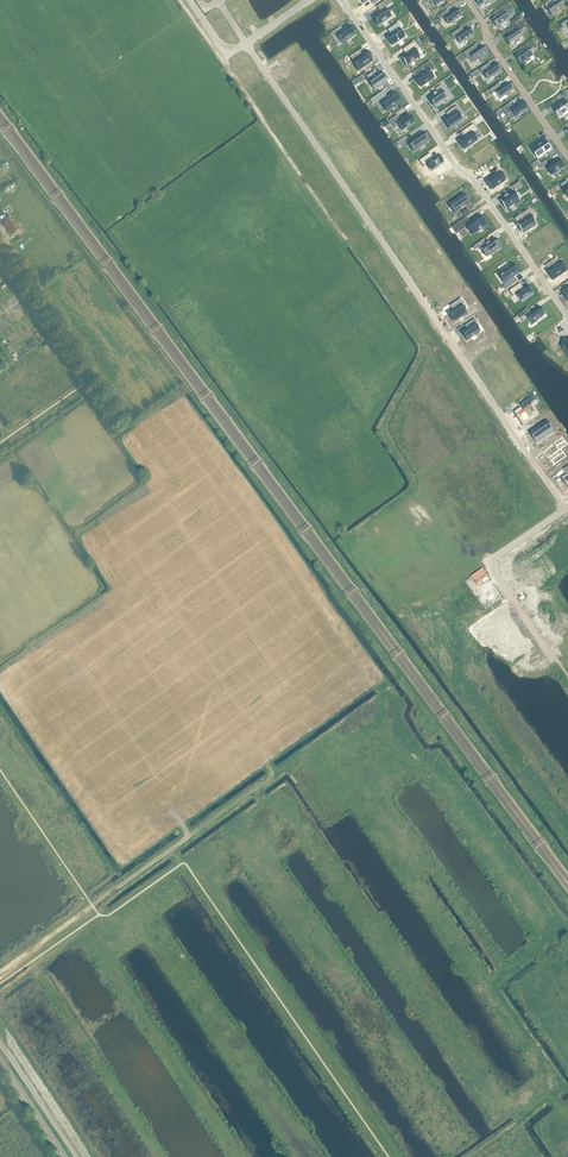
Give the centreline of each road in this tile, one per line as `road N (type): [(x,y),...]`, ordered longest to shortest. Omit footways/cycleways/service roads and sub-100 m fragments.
road 1 (residential): [(246,44),(565,509),(488,563),(552,660)]
road 2 (residential): [(342,0),(567,318)]
road 3 (track): [(0,973),(284,768)]
road 4 (residential): [(468,0),(567,157)]
road 5 (unclassified): [(76,1156),(0,1041)]

